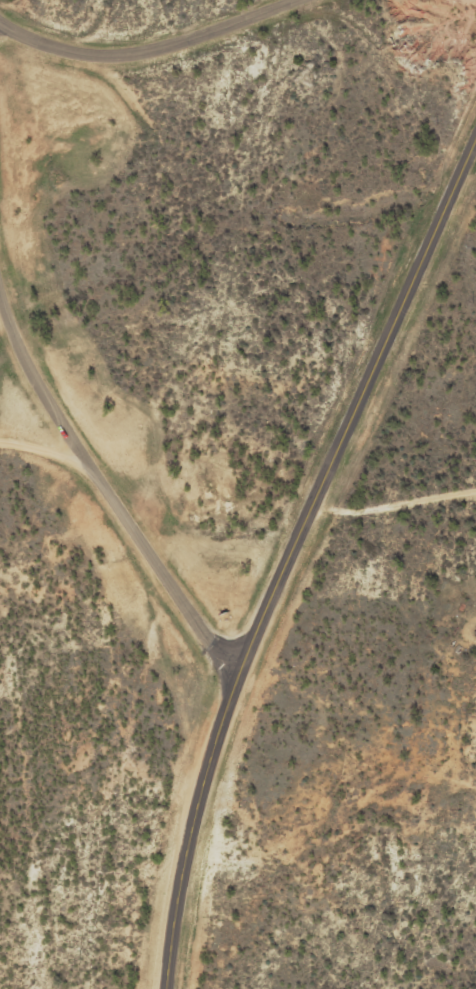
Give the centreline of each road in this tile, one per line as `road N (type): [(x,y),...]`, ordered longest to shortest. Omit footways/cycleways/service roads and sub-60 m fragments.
road 1 (secondary): [(164,988),(209,755),(264,607),(475,124)]
road 2 (residential): [(237,679),(61,420),(34,373),(0,278)]
road 3 (track): [(149,551),(298,527),(475,522)]
road 4 (residential): [(0,24),(64,47),(119,52),(167,44),(288,0)]
road 5 (residential): [(0,438),(45,447),(118,503)]

